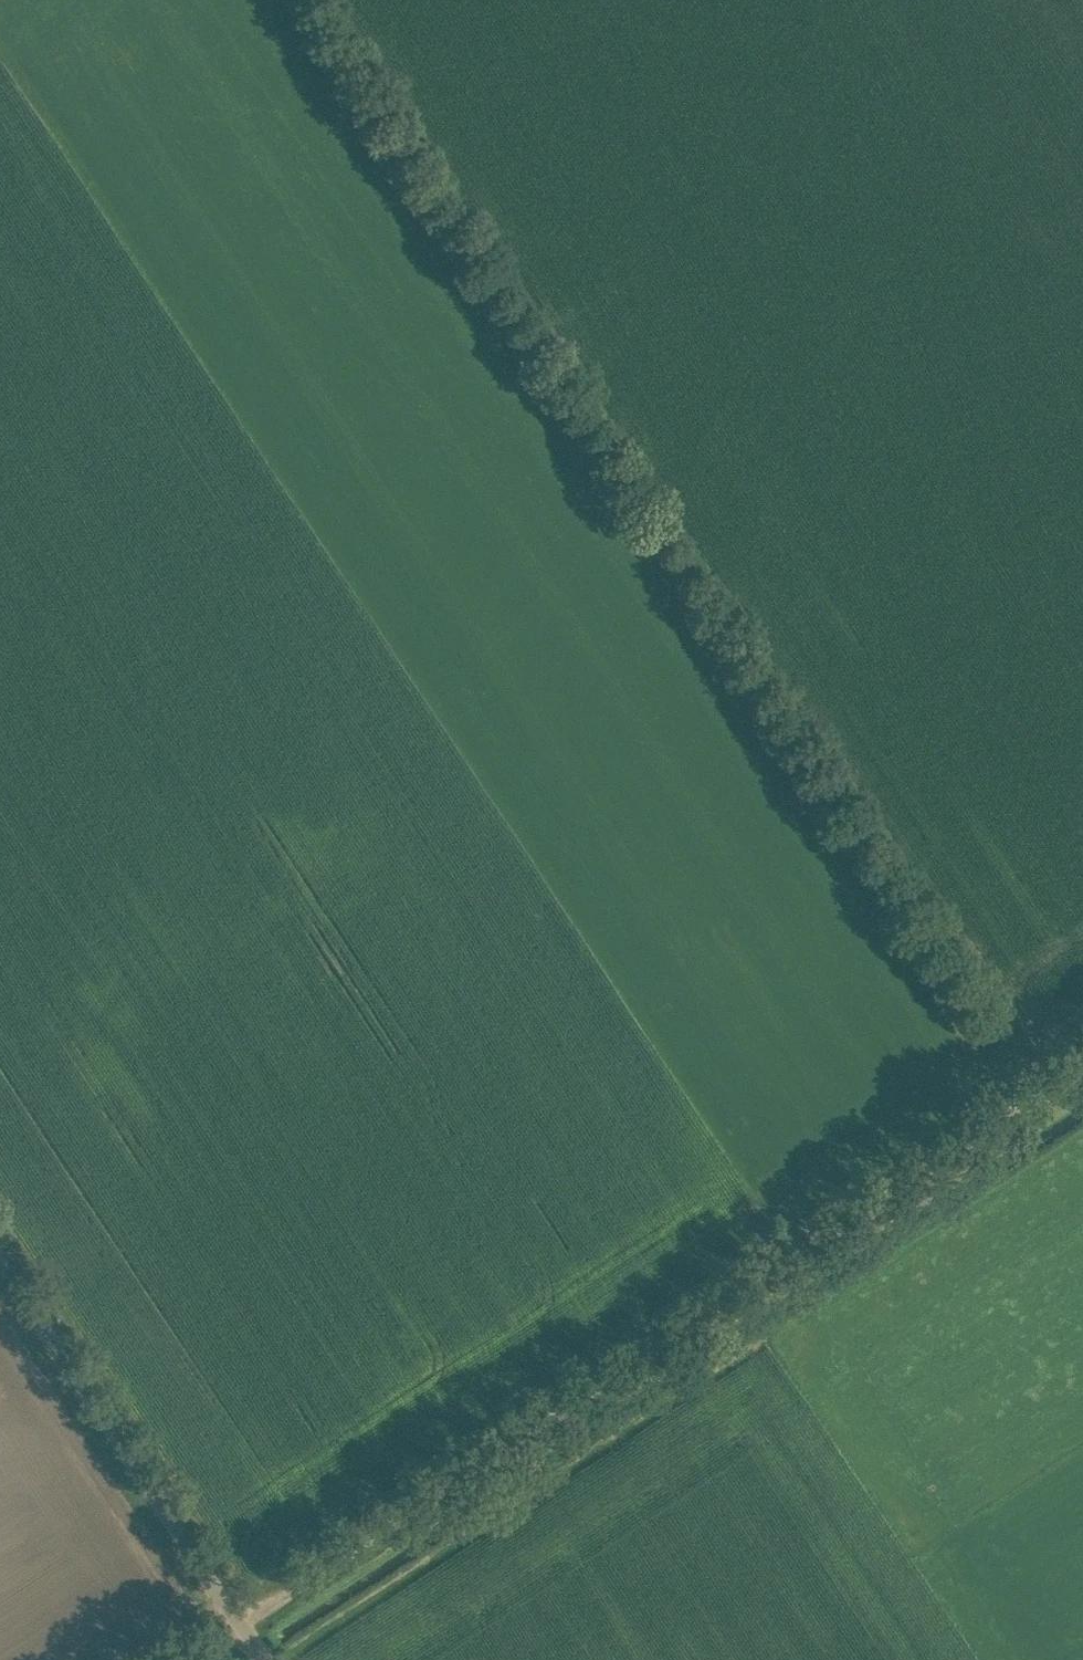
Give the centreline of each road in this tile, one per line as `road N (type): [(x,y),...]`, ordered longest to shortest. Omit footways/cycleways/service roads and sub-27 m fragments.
road 1 (track): [(186,1659),(1082,1077)]
road 2 (unclassified): [(264,1659),(0,1258)]

